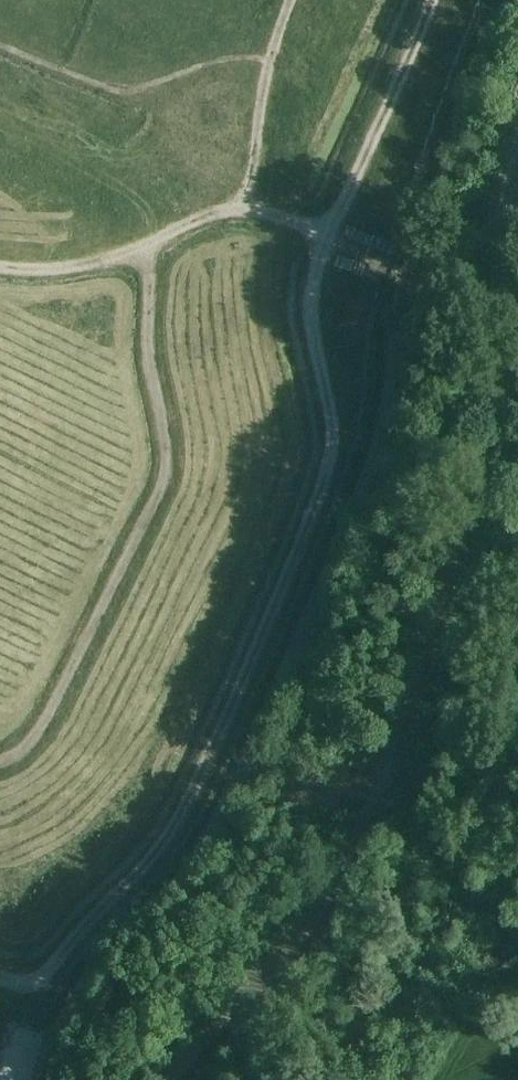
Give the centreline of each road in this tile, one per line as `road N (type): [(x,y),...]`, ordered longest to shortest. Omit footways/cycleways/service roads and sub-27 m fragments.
road 1 (unclassified): [(31,1079),(100,953),(137,911),(172,887),(206,836),(387,418),(396,318),(413,289),(455,268),(494,231),(511,193)]
road 2 (track): [(0,758),(40,728),(163,484),(165,427),(148,368),(149,254),(212,214),(247,209),(306,227),(330,223)]
road 3 (track): [(0,48),(113,89),(227,58),(266,64)]
road 4 (track): [(292,0),(266,64),(247,209)]
road 5 (track): [(149,254),(59,270),(0,264)]

